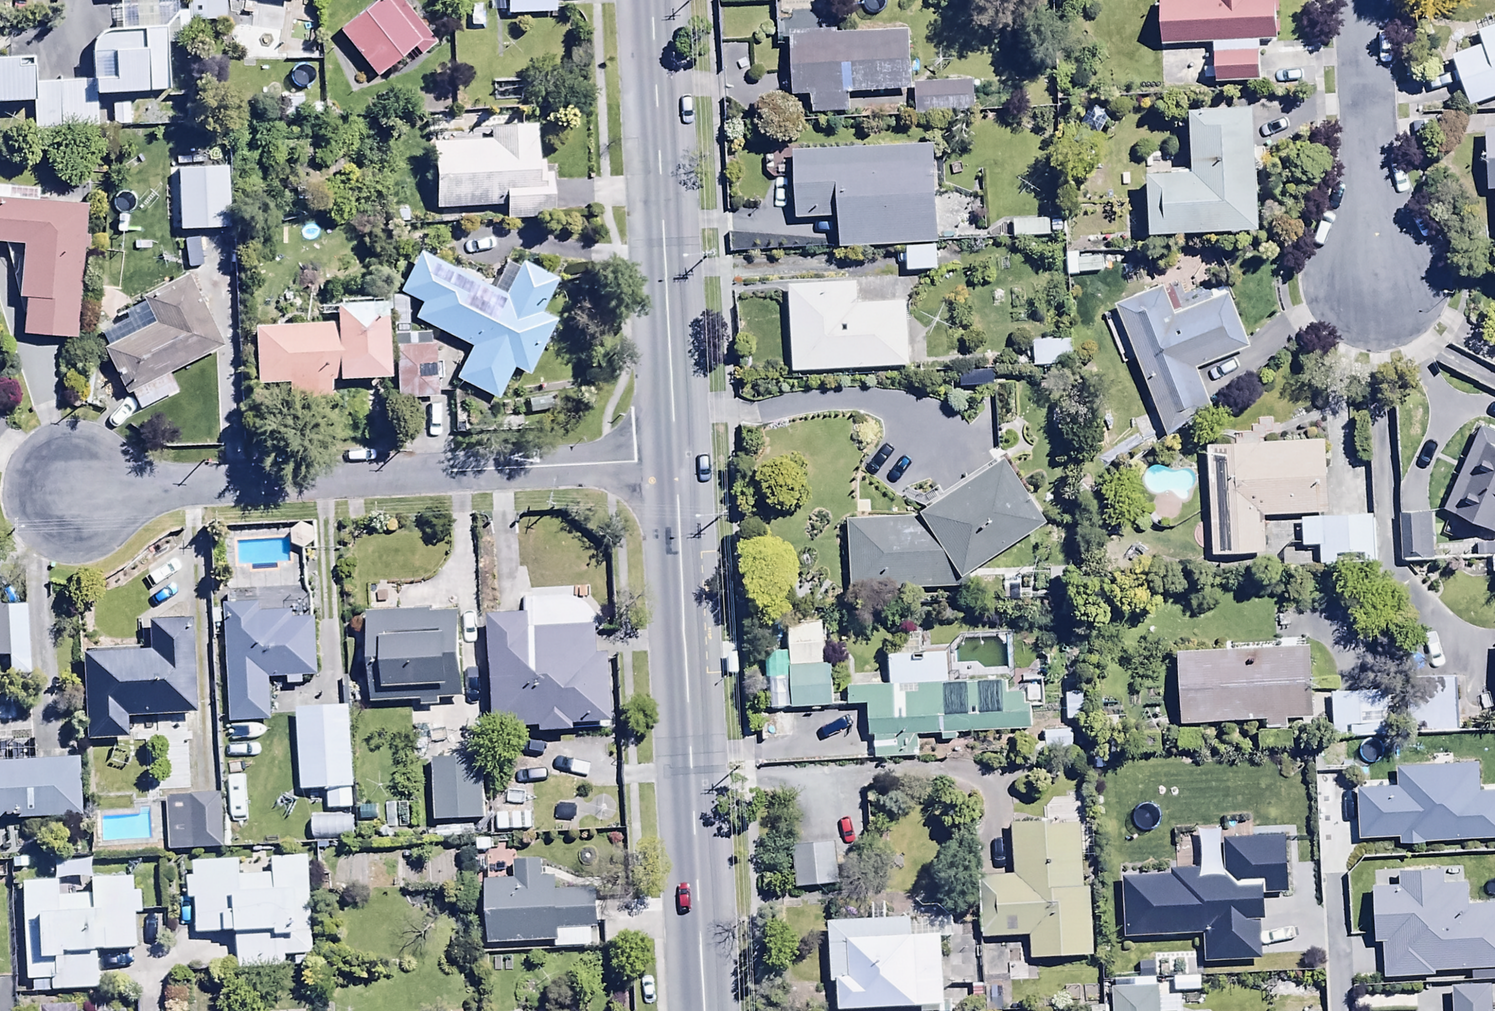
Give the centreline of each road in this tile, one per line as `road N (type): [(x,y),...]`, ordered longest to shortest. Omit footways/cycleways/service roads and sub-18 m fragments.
road 1 (residential): [(61,494),(674,459)]
road 2 (tertiary): [(704,1010),(674,459)]
road 3 (tertiary): [(674,459),(651,0)]
road 4 (residential): [(1362,0),(1375,299)]

